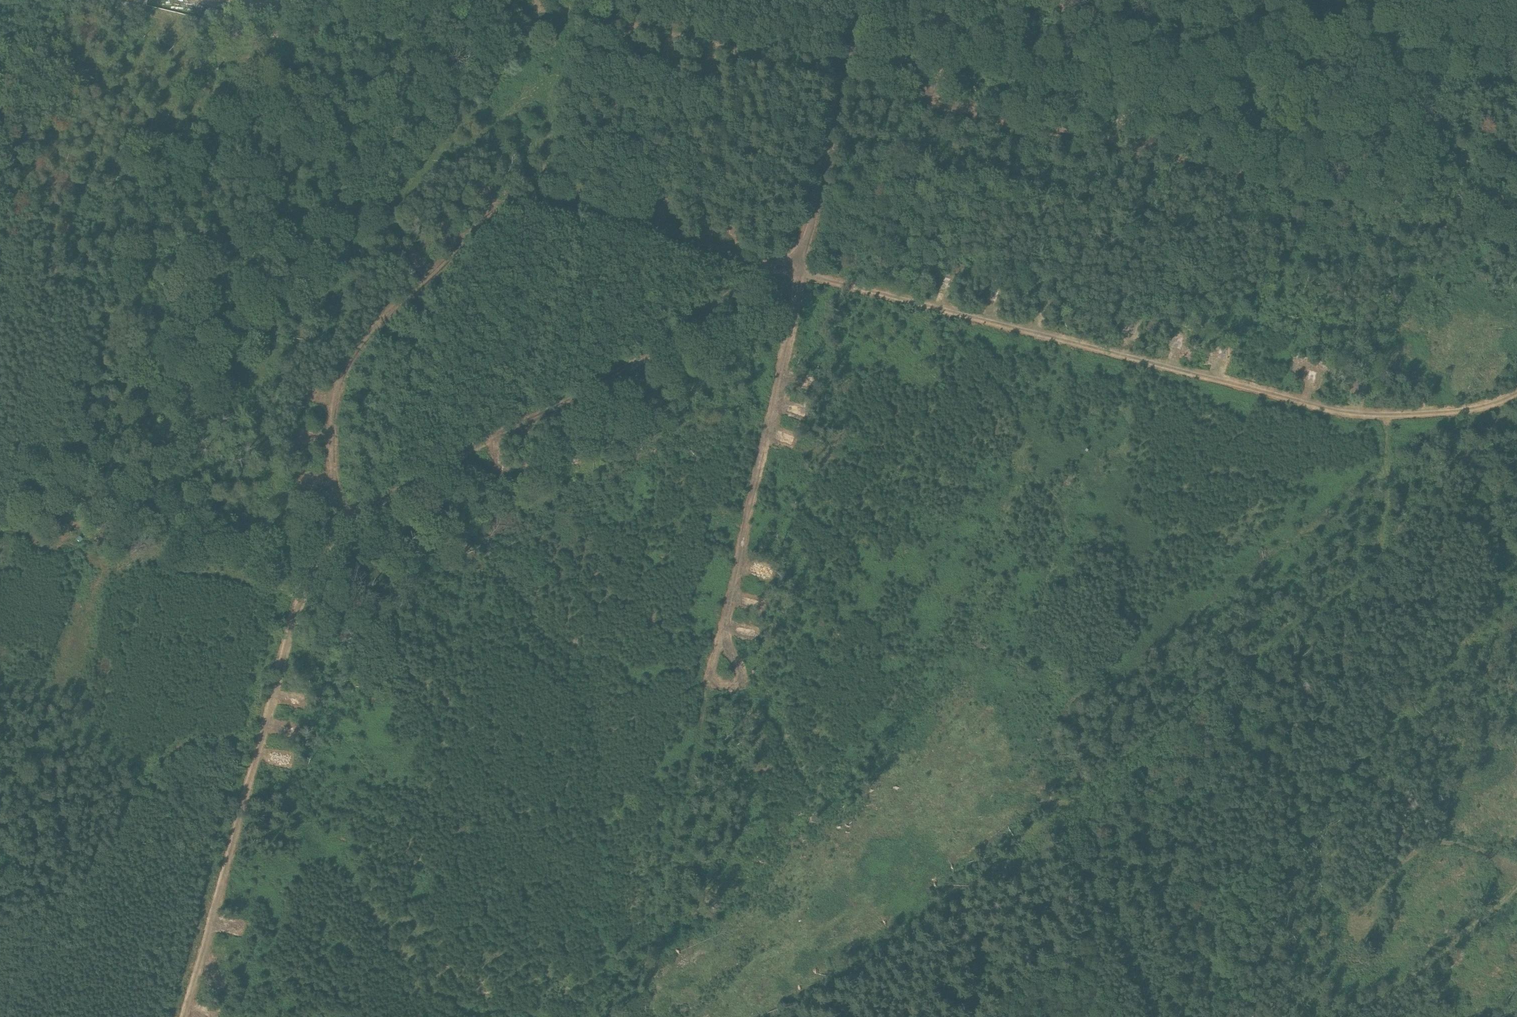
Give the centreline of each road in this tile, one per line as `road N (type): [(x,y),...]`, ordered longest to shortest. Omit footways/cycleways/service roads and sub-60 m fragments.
road 1 (track): [(550,0),(1516,245)]
road 2 (track): [(799,267),(1322,407),(1398,414),(1516,401)]
road 3 (track): [(781,261),(567,202),(510,204),(482,221),(440,277),(370,339),(353,366),(337,436),(348,518)]
road 4 (track): [(665,892),(676,875),(799,267)]
road 5 (track): [(298,593),(348,518),(636,360),(781,261)]
road 6 (track): [(1482,494),(1506,565),(1510,592),(1501,619),(1225,895)]
road 7 (track): [(298,593),(185,1016)]
road 8 (track): [(865,0),(804,241),(781,261)]
road 9 (track): [(1516,865),(1441,840),(1409,856),(1372,908),(1362,911),(1364,938),(1374,938),(1378,925)]
road 10 (track): [(1398,414),(1385,559)]

